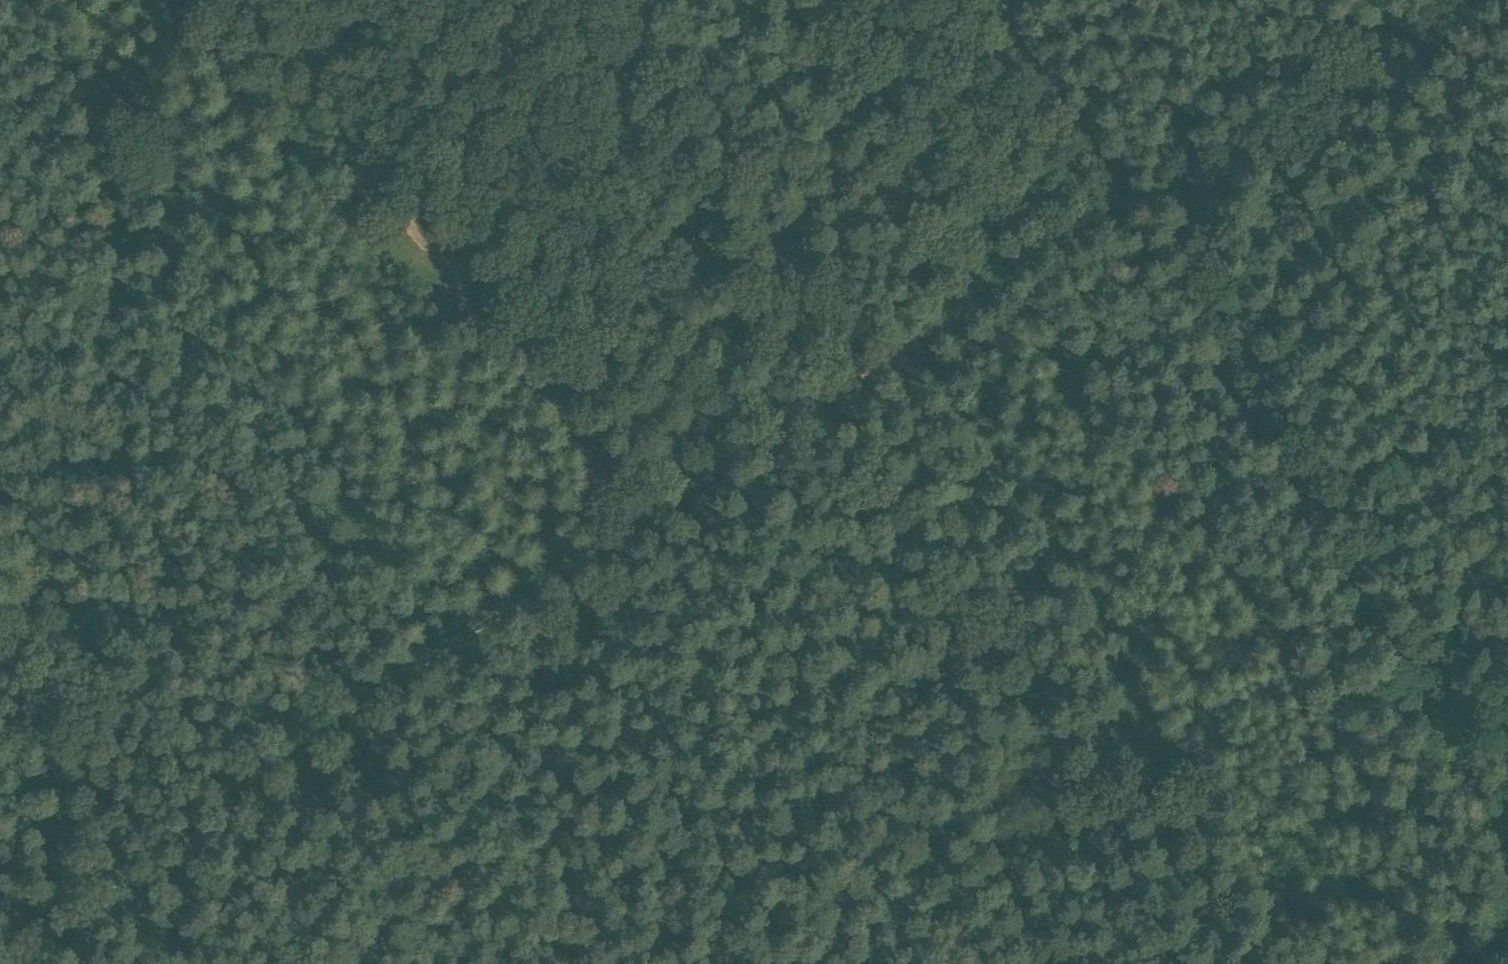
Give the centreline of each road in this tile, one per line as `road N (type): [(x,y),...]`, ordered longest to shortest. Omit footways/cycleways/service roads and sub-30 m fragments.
road 1 (track): [(0,931),(124,858),(1119,195)]
road 2 (track): [(1507,836),(1119,195)]
road 3 (track): [(1110,653),(1087,601),(971,430),(915,398),(882,354)]
road 4 (track): [(629,523),(467,281)]
road 5 (track): [(1119,195),(1010,0)]
road 6 (track): [(0,678),(124,858)]

